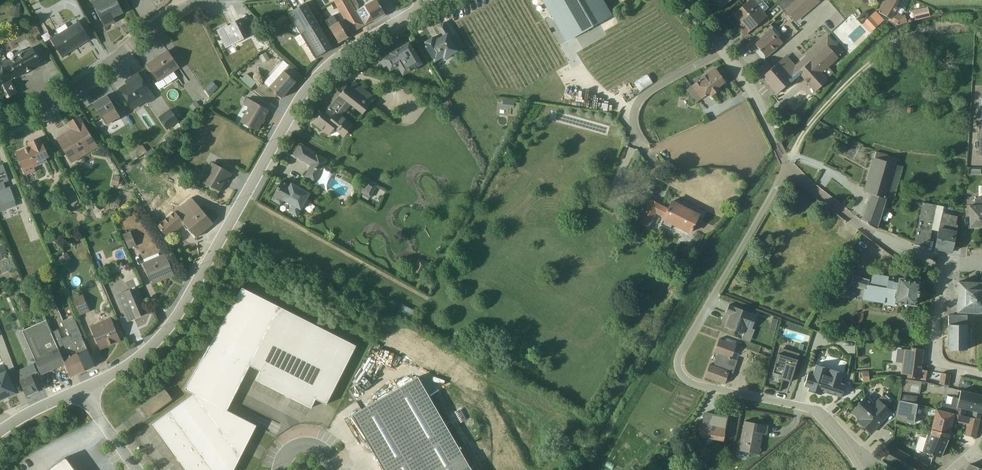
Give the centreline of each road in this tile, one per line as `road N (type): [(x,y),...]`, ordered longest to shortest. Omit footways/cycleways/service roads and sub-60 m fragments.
road 1 (residential): [(435,0),(318,77),(155,346),(78,390)]
road 2 (residential): [(788,164),(676,366),(689,383),(812,410),(859,457)]
road 3 (residential): [(204,0),(180,8),(45,107),(0,126)]
road 4 (residential): [(944,262),(855,223),(788,164)]
road 5 (residential): [(720,47),(639,100),(634,131),(649,157)]
road 6 (residential): [(981,373),(945,365),(934,354),(944,262)]
road 7 (residential): [(788,164),(754,93),(720,47)]

